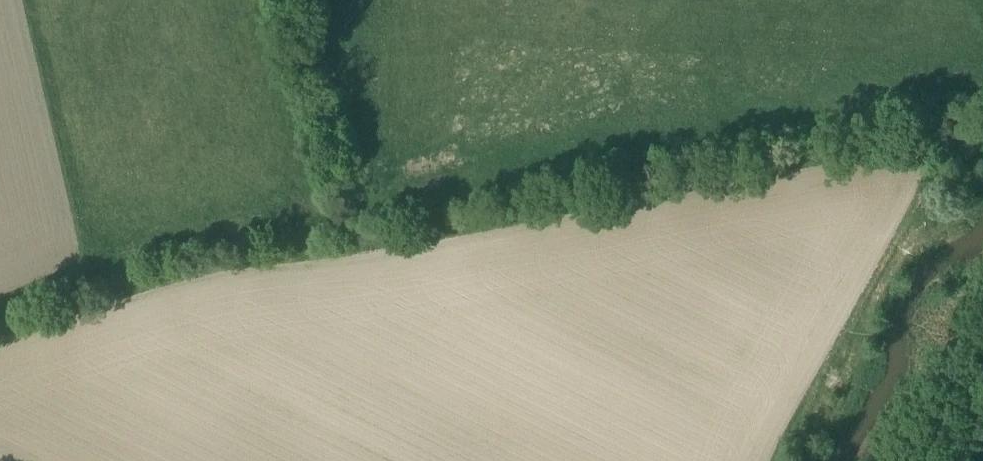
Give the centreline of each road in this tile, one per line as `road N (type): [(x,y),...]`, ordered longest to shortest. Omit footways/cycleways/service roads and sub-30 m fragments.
road 1 (track): [(334,237),(80,289),(0,322)]

